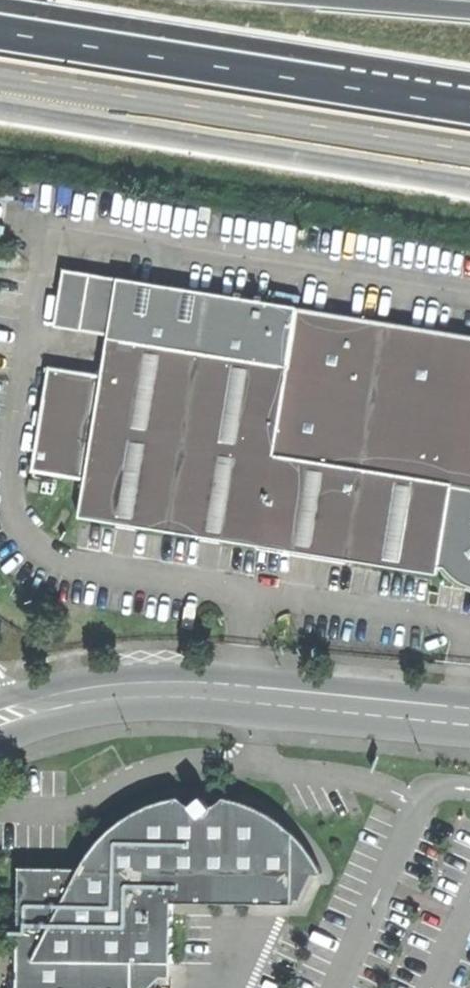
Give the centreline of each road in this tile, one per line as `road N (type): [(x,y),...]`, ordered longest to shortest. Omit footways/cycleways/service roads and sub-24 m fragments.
road 1 (trunk): [(469,106),(0,31)]
road 2 (trunk): [(0,86),(469,161)]
road 3 (tertiary): [(88,694),(182,689),(469,717)]

